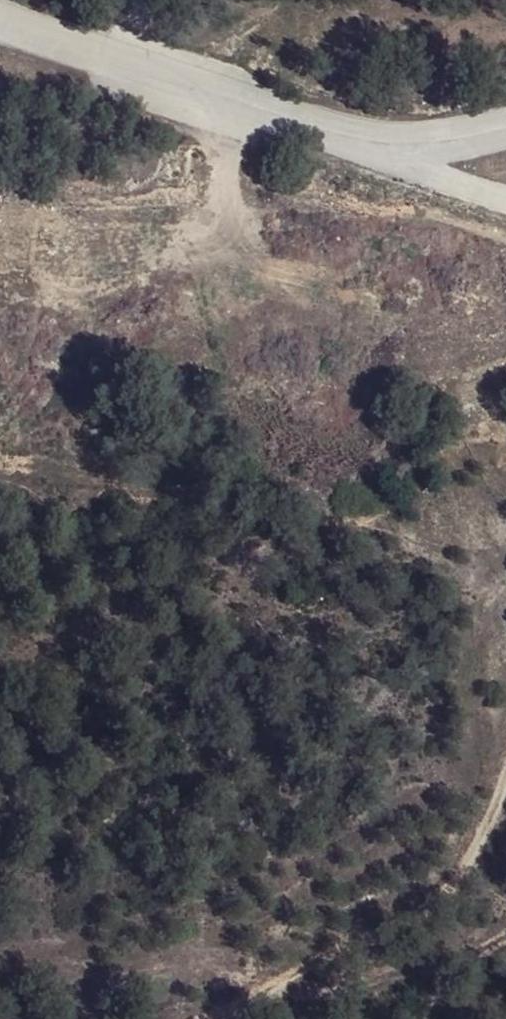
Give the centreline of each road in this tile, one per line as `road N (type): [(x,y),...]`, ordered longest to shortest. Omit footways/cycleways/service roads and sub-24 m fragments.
road 1 (unclassified): [(0,13),(315,126),(418,151)]

